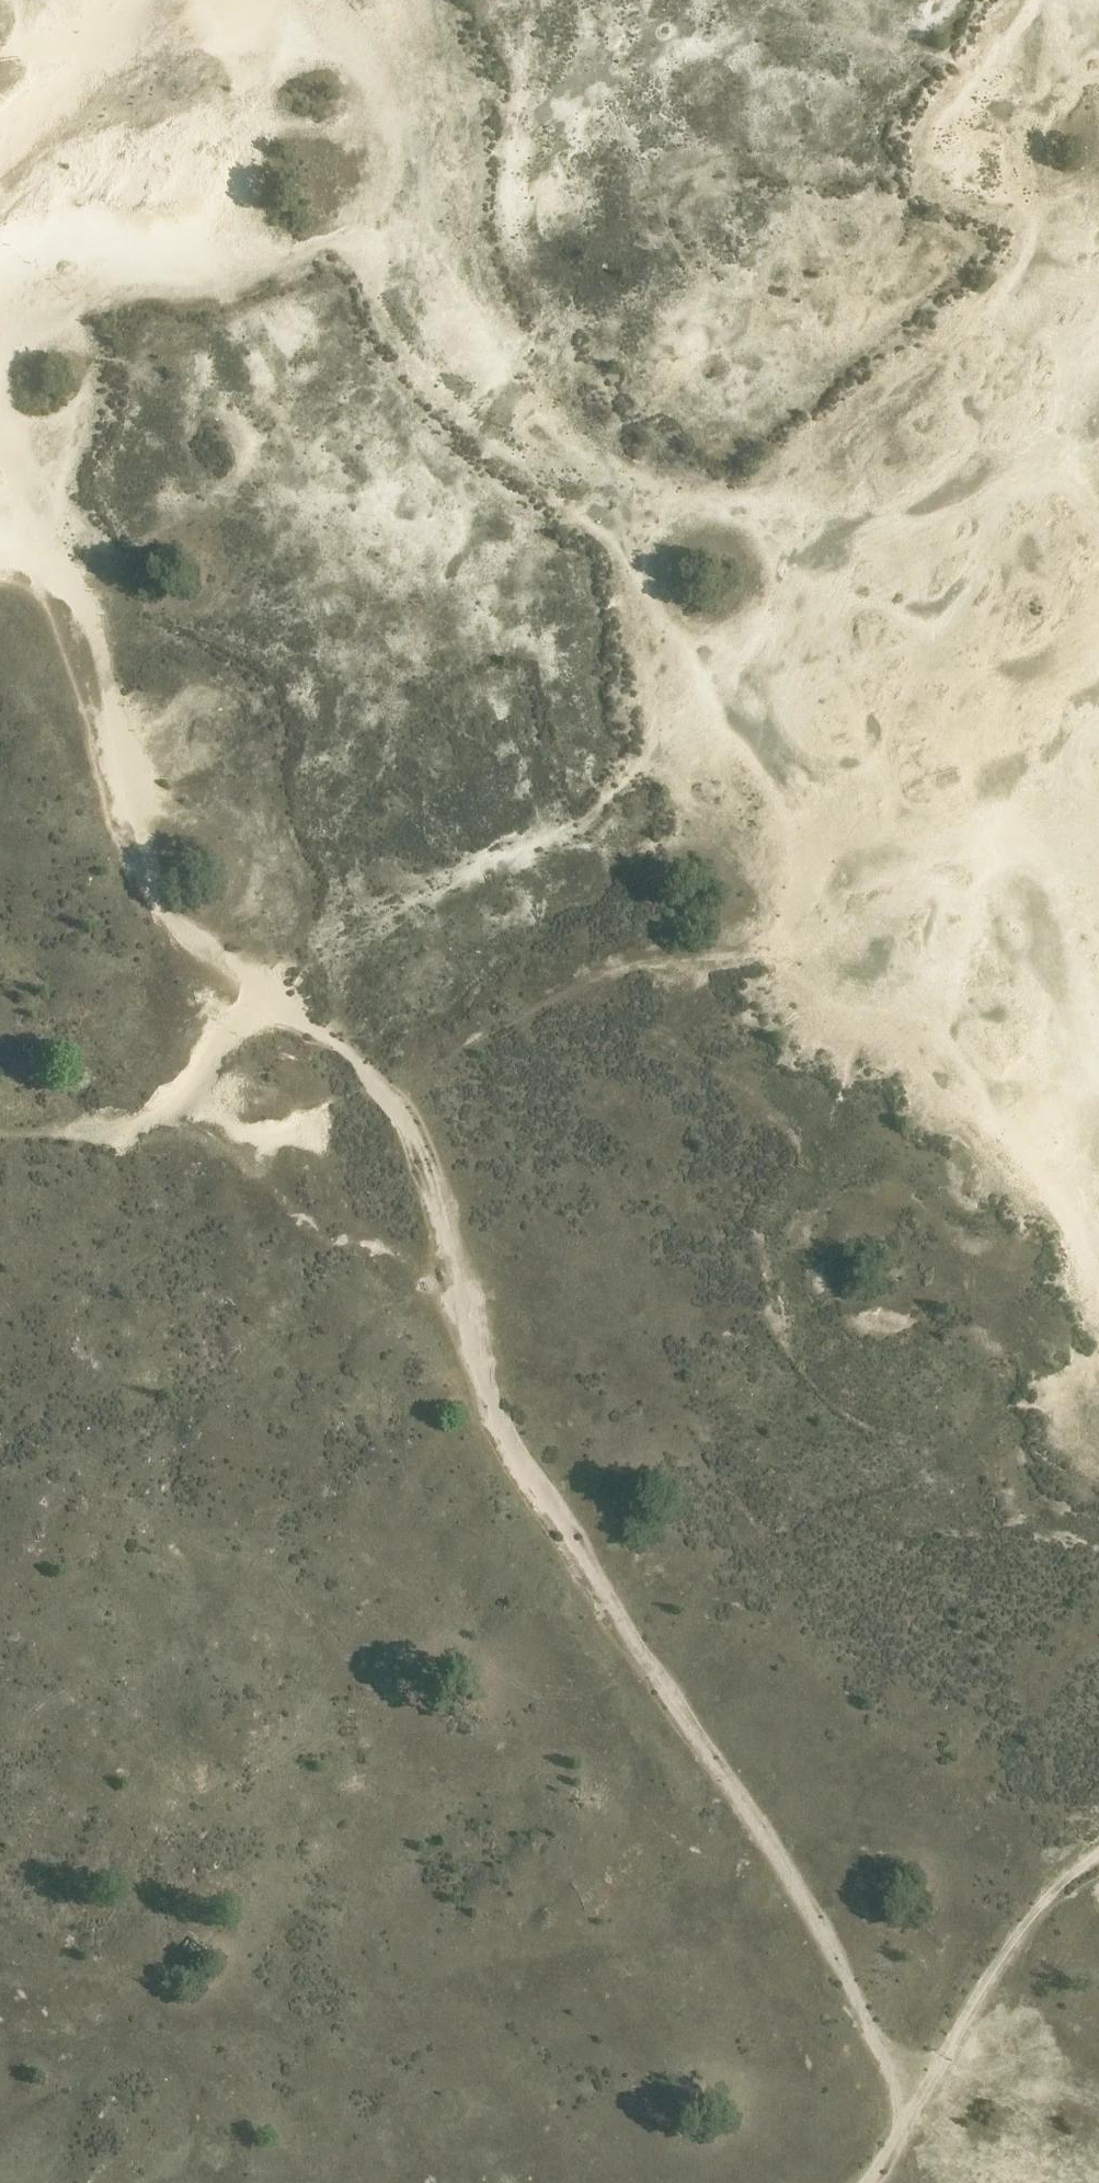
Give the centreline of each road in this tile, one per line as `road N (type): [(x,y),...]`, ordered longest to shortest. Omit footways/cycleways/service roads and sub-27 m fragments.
road 1 (track): [(275,1006),(354,1052),(411,1127),(436,1183),(495,1416),(822,1929),(863,2007),(903,2130)]
road 2 (track): [(1098,1861),(1032,1918),(966,2015),(903,2130)]

